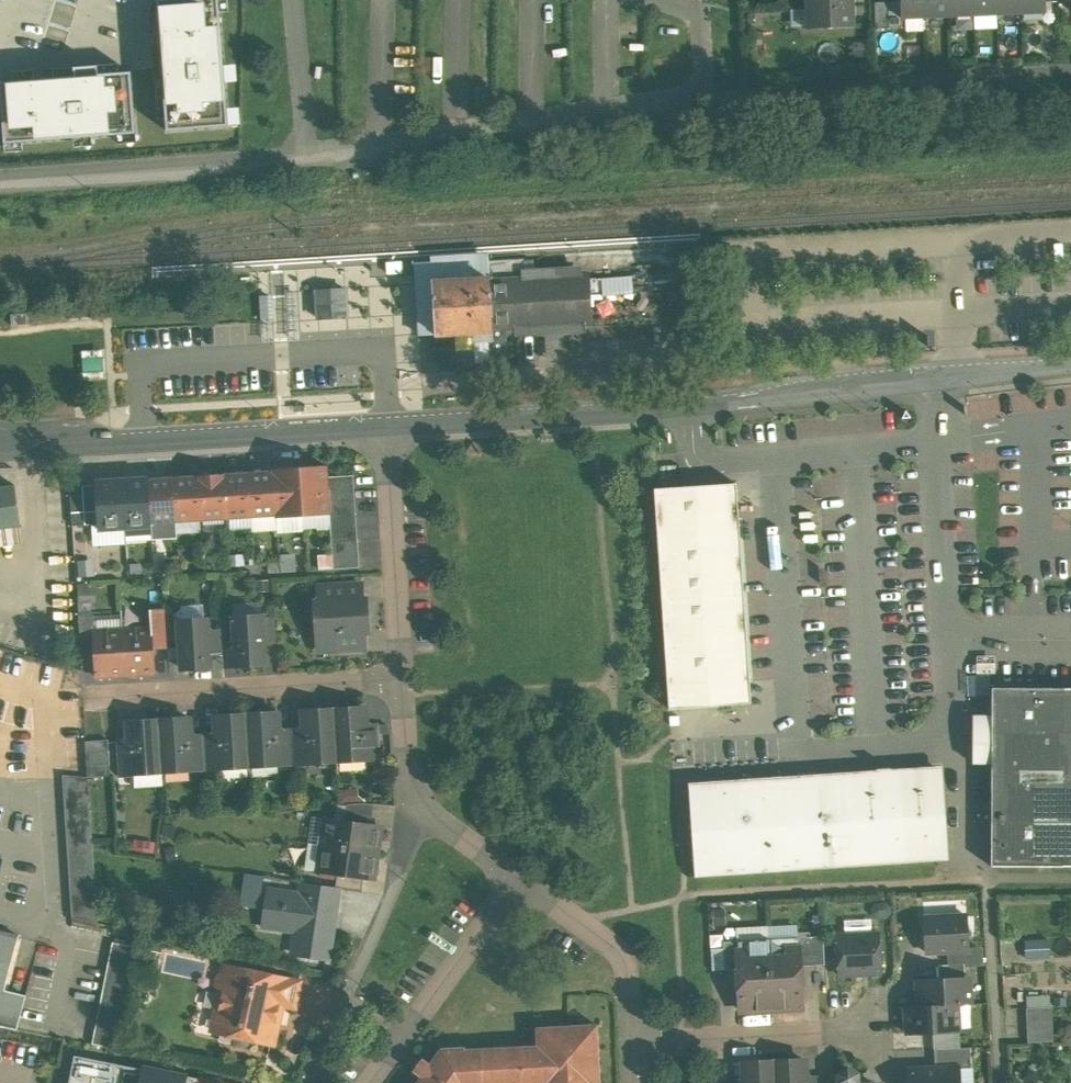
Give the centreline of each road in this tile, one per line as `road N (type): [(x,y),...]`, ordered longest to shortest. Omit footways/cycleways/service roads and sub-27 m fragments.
road 1 (tertiary): [(384,427),(691,407),(1070,368)]
road 2 (residential): [(402,683),(92,698)]
road 3 (tertiary): [(88,445),(384,427)]
road 4 (residential): [(384,427),(402,683)]
road 5 (residential): [(638,1036),(893,1027)]
road 6 (residential): [(402,683),(417,806),(513,879)]
road 7 (residential): [(513,879),(579,919),(626,962),(638,1036)]
road 8 (residential): [(403,1037),(513,879)]

